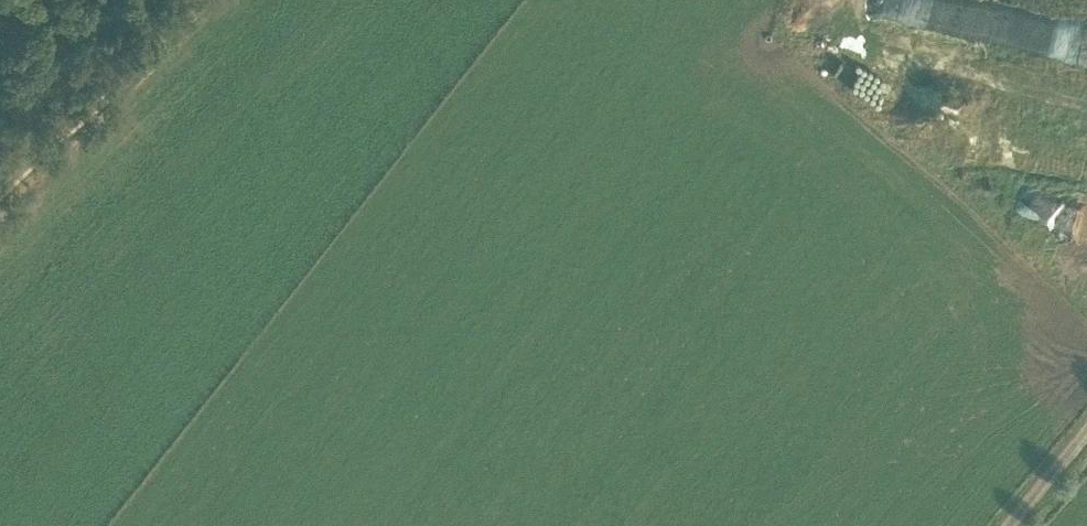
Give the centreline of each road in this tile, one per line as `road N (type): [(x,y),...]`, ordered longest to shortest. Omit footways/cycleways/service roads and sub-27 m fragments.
road 1 (track): [(0,199),(207,0)]
road 2 (track): [(1008,525),(1086,431)]

